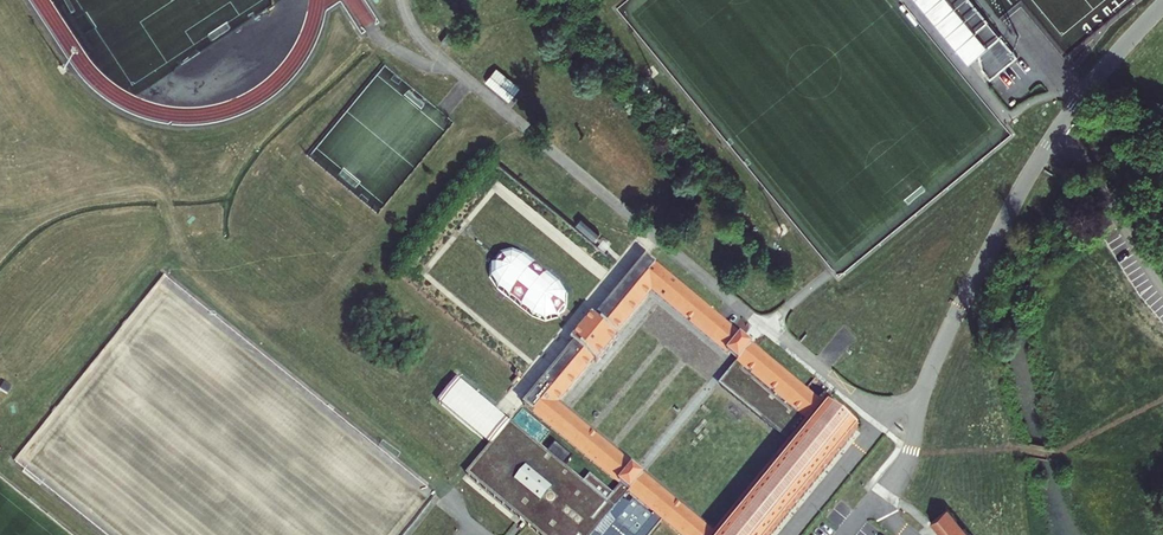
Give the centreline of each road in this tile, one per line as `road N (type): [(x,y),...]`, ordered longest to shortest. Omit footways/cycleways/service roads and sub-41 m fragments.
road 1 (unclassified): [(896,425),(695,271),(465,77)]

